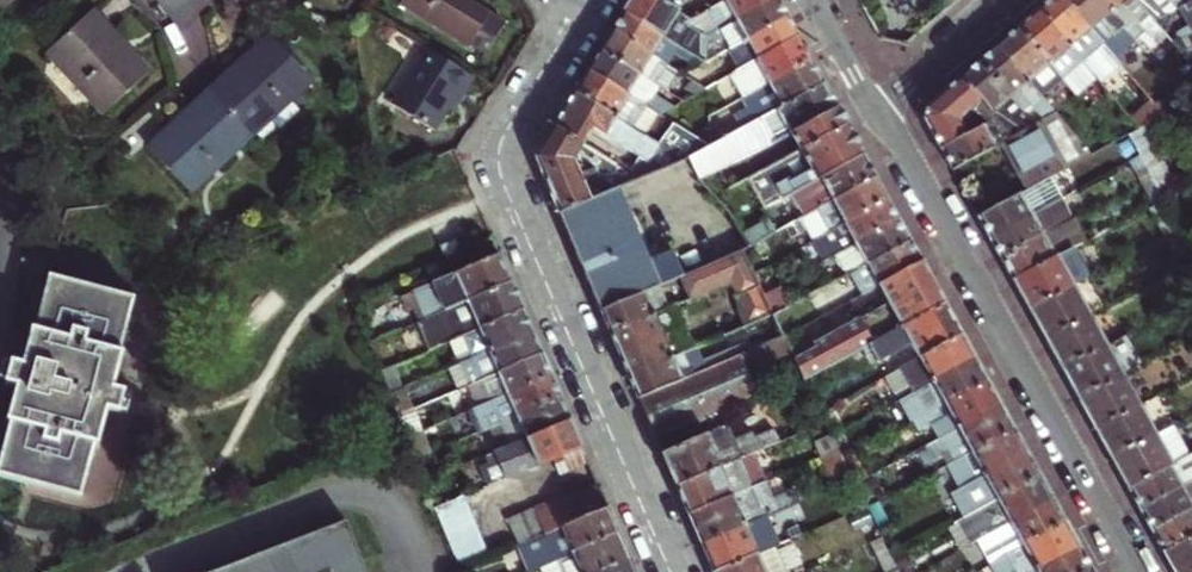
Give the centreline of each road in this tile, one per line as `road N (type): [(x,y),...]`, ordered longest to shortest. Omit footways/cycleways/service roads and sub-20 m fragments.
road 1 (residential): [(681,571),(512,178),(511,144),(583,22)]
road 2 (residential): [(875,114),(905,149),(1140,571)]
road 3 (residential): [(1005,0),(875,114)]
road 4 (residential): [(806,0),(875,114)]

